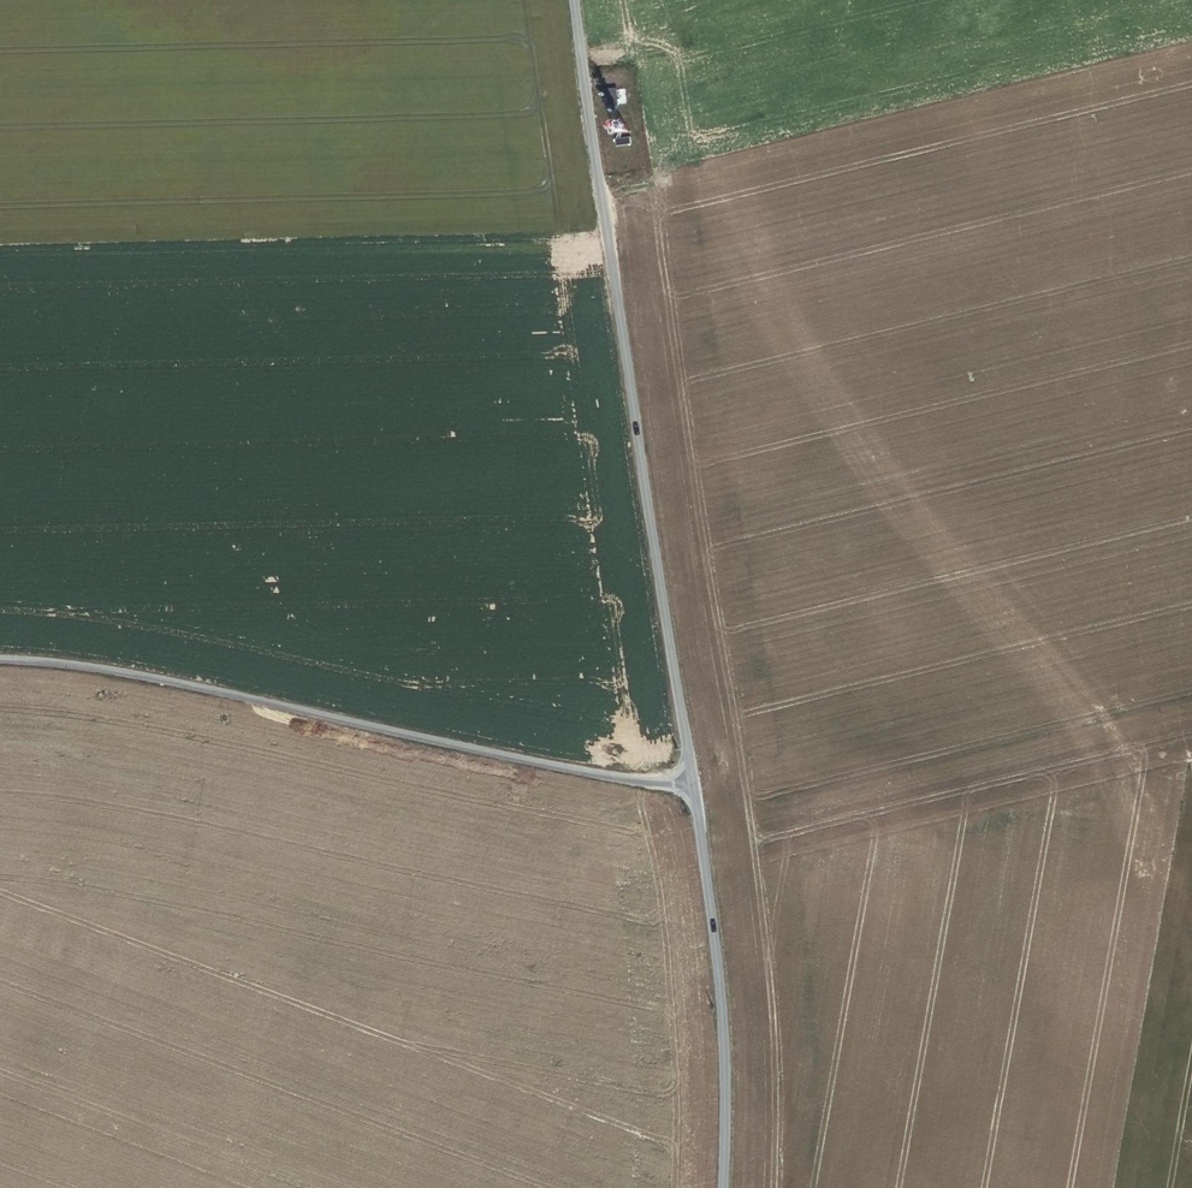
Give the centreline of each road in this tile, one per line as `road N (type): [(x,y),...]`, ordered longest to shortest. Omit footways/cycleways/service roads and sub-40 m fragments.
road 1 (unclassified): [(693,784),(574,0)]
road 2 (unclassified): [(0,664),(111,669),(615,778),(693,784)]
road 3 (unclassified): [(723,1187),(721,1011),(693,784)]

